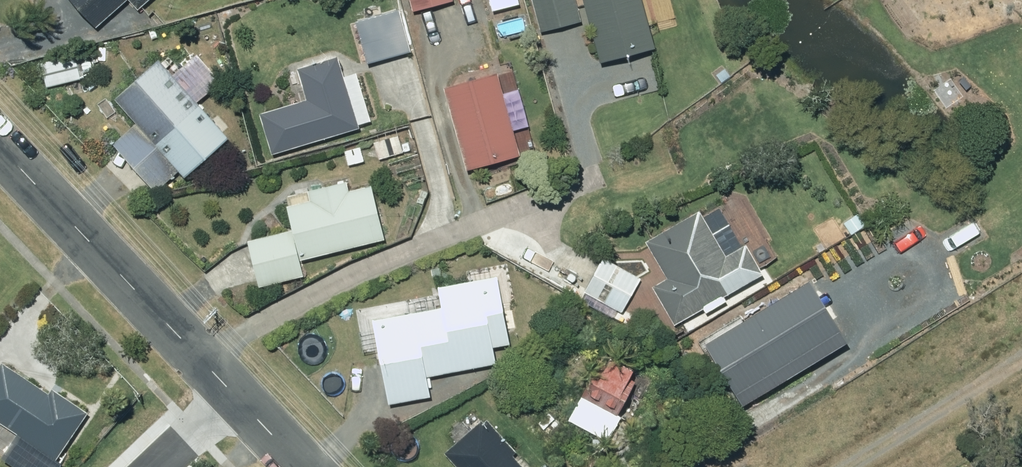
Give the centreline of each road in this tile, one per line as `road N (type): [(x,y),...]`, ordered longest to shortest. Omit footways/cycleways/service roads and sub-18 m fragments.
road 1 (residential): [(0,154),(291,466)]

